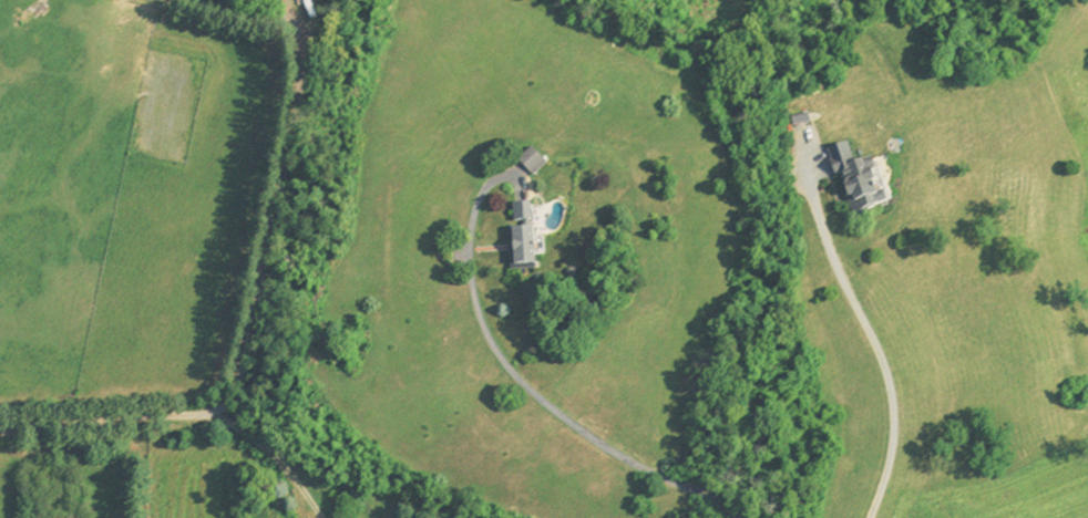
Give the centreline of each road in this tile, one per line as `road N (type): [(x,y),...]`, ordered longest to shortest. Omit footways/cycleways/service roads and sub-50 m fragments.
road 1 (residential): [(0,432),(203,412)]

